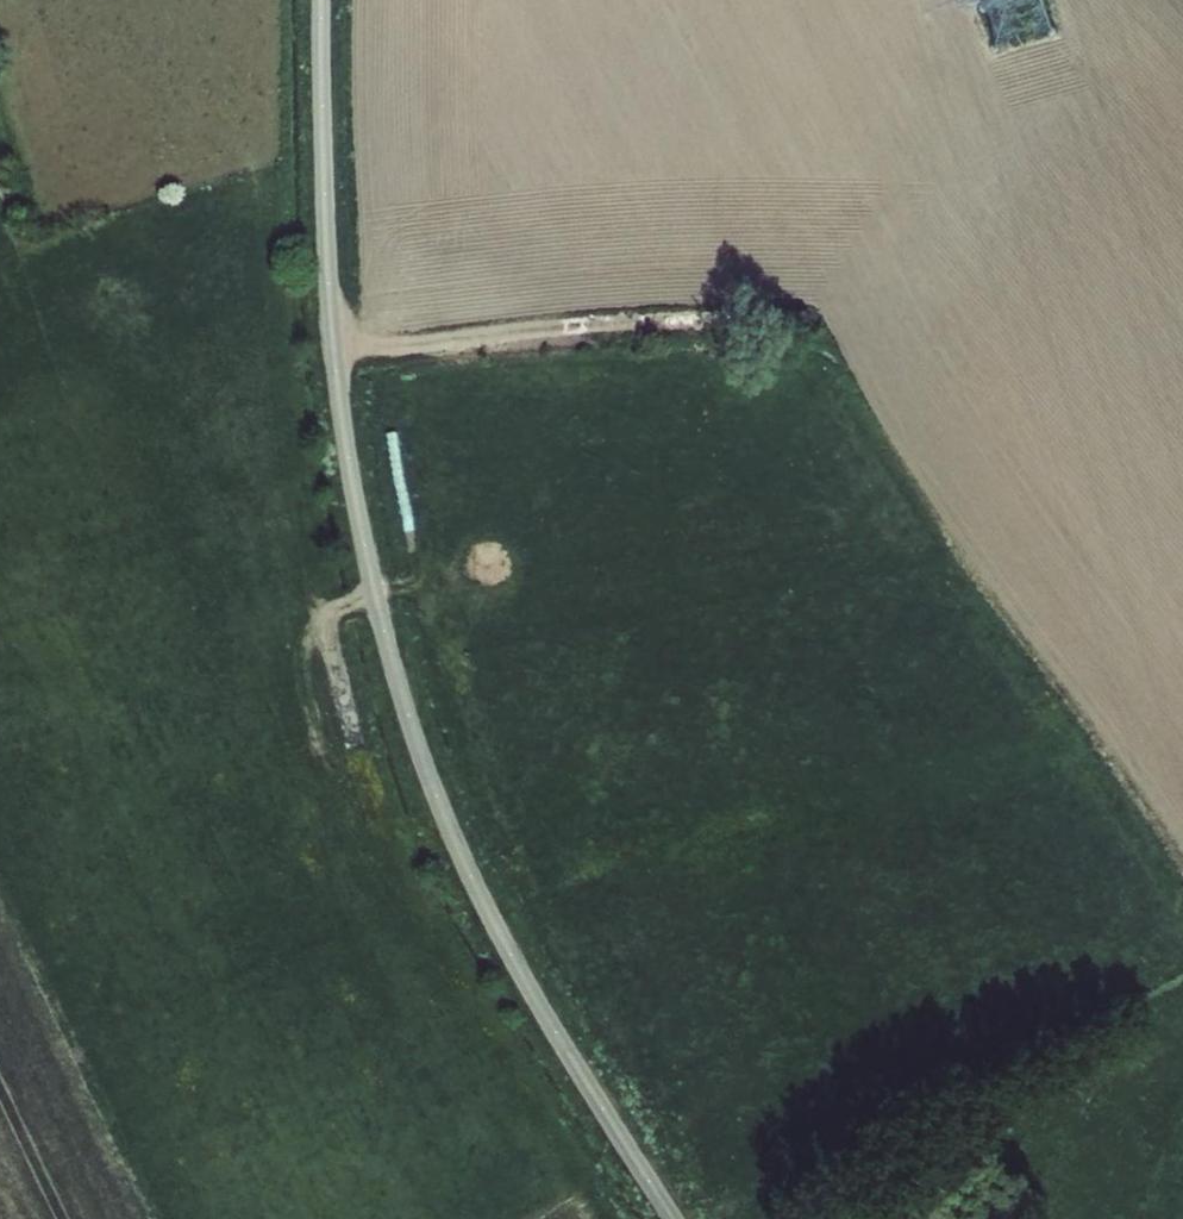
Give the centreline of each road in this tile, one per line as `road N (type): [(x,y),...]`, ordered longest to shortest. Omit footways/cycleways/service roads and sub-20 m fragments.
road 1 (unclassified): [(323,0),(336,379),(397,677),(451,831),(498,928),(672,1218)]

